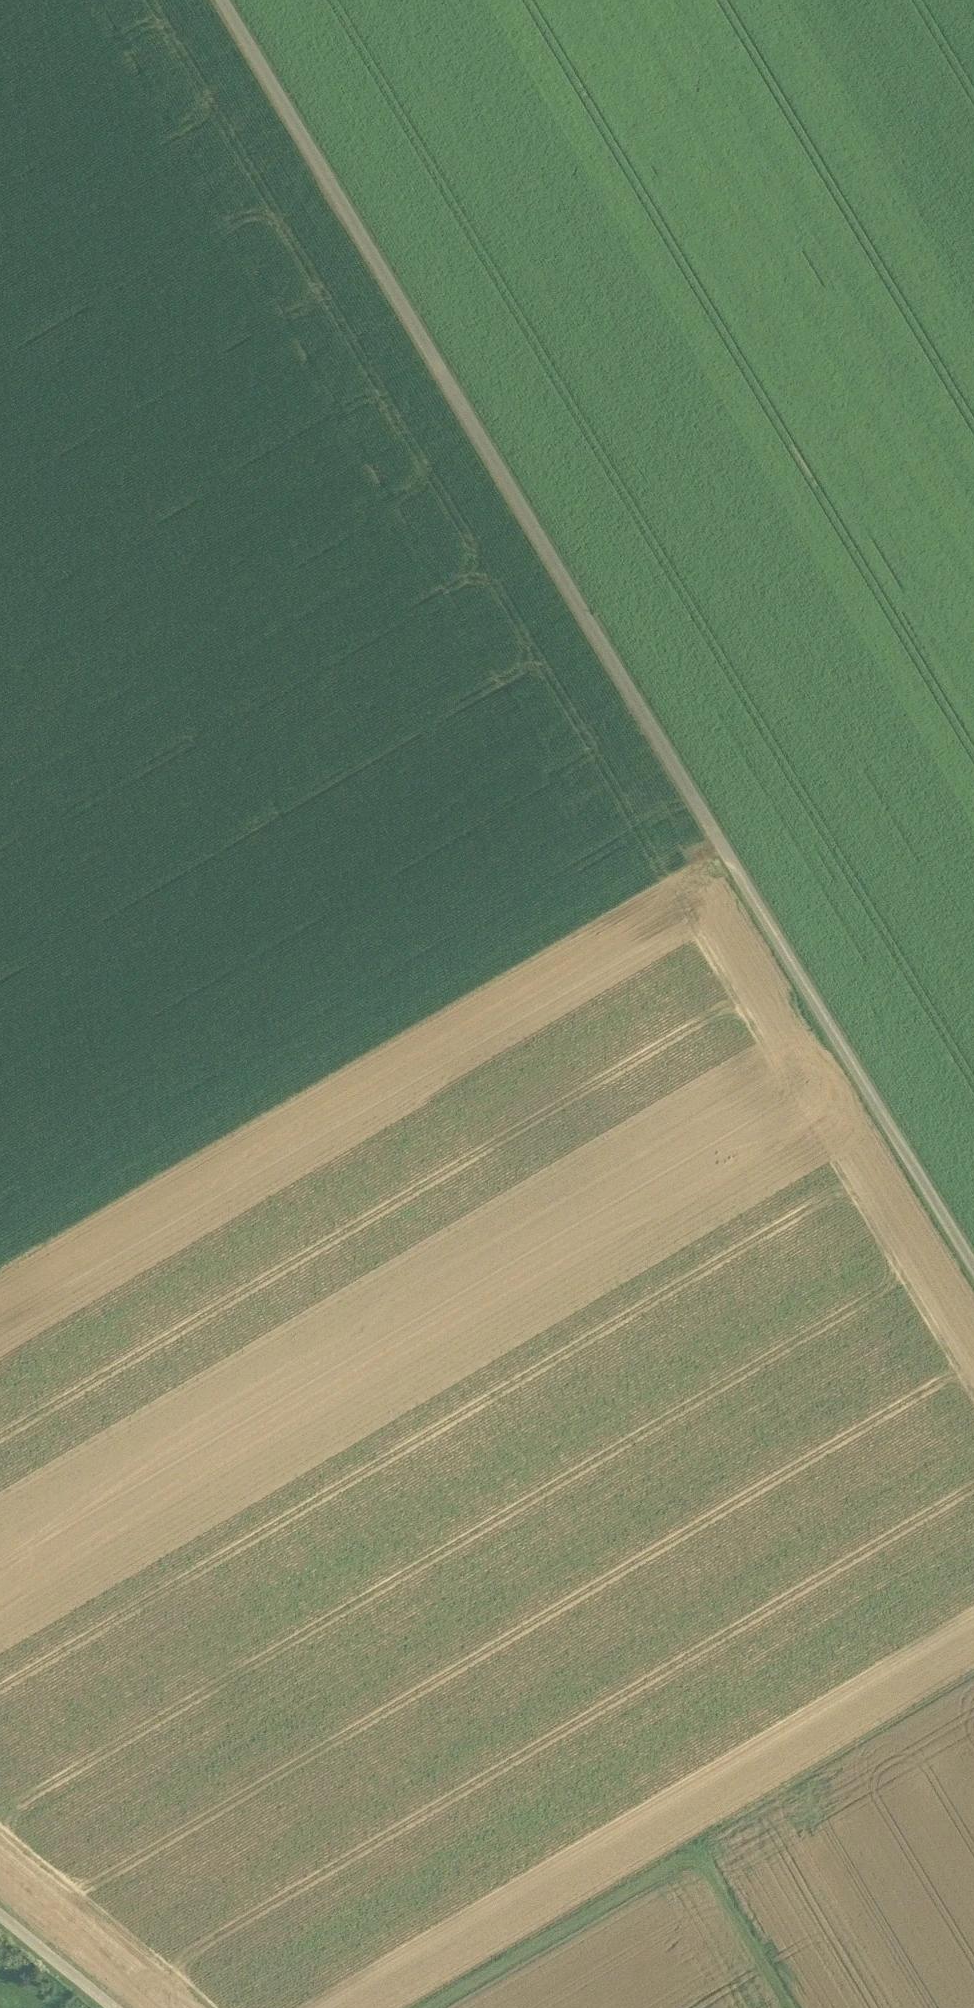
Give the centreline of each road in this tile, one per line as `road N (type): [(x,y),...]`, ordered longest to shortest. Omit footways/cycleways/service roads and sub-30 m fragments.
road 1 (unclassified): [(973,1263),(226,0)]
road 2 (unclassified): [(0,1915),(113,2007)]

